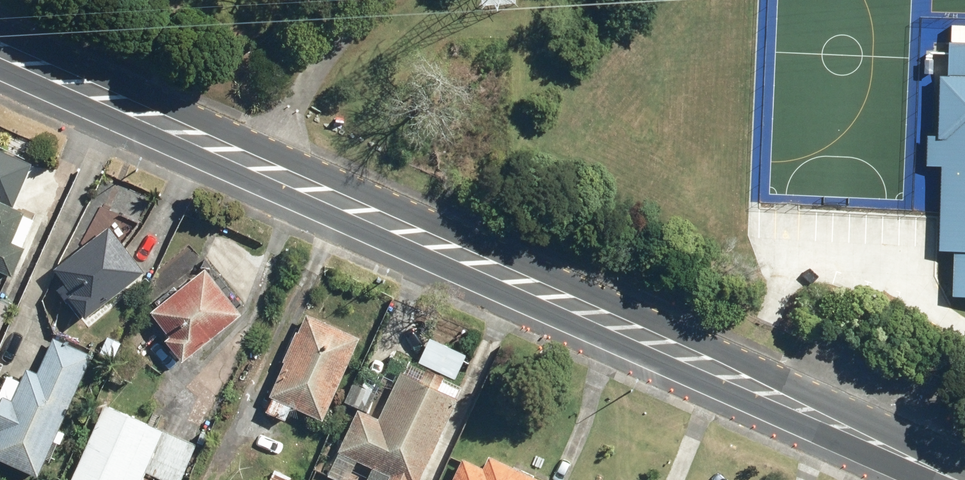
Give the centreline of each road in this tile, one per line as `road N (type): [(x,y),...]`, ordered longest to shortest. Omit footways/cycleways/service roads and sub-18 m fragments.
road 1 (secondary): [(0,51),(963,479)]

